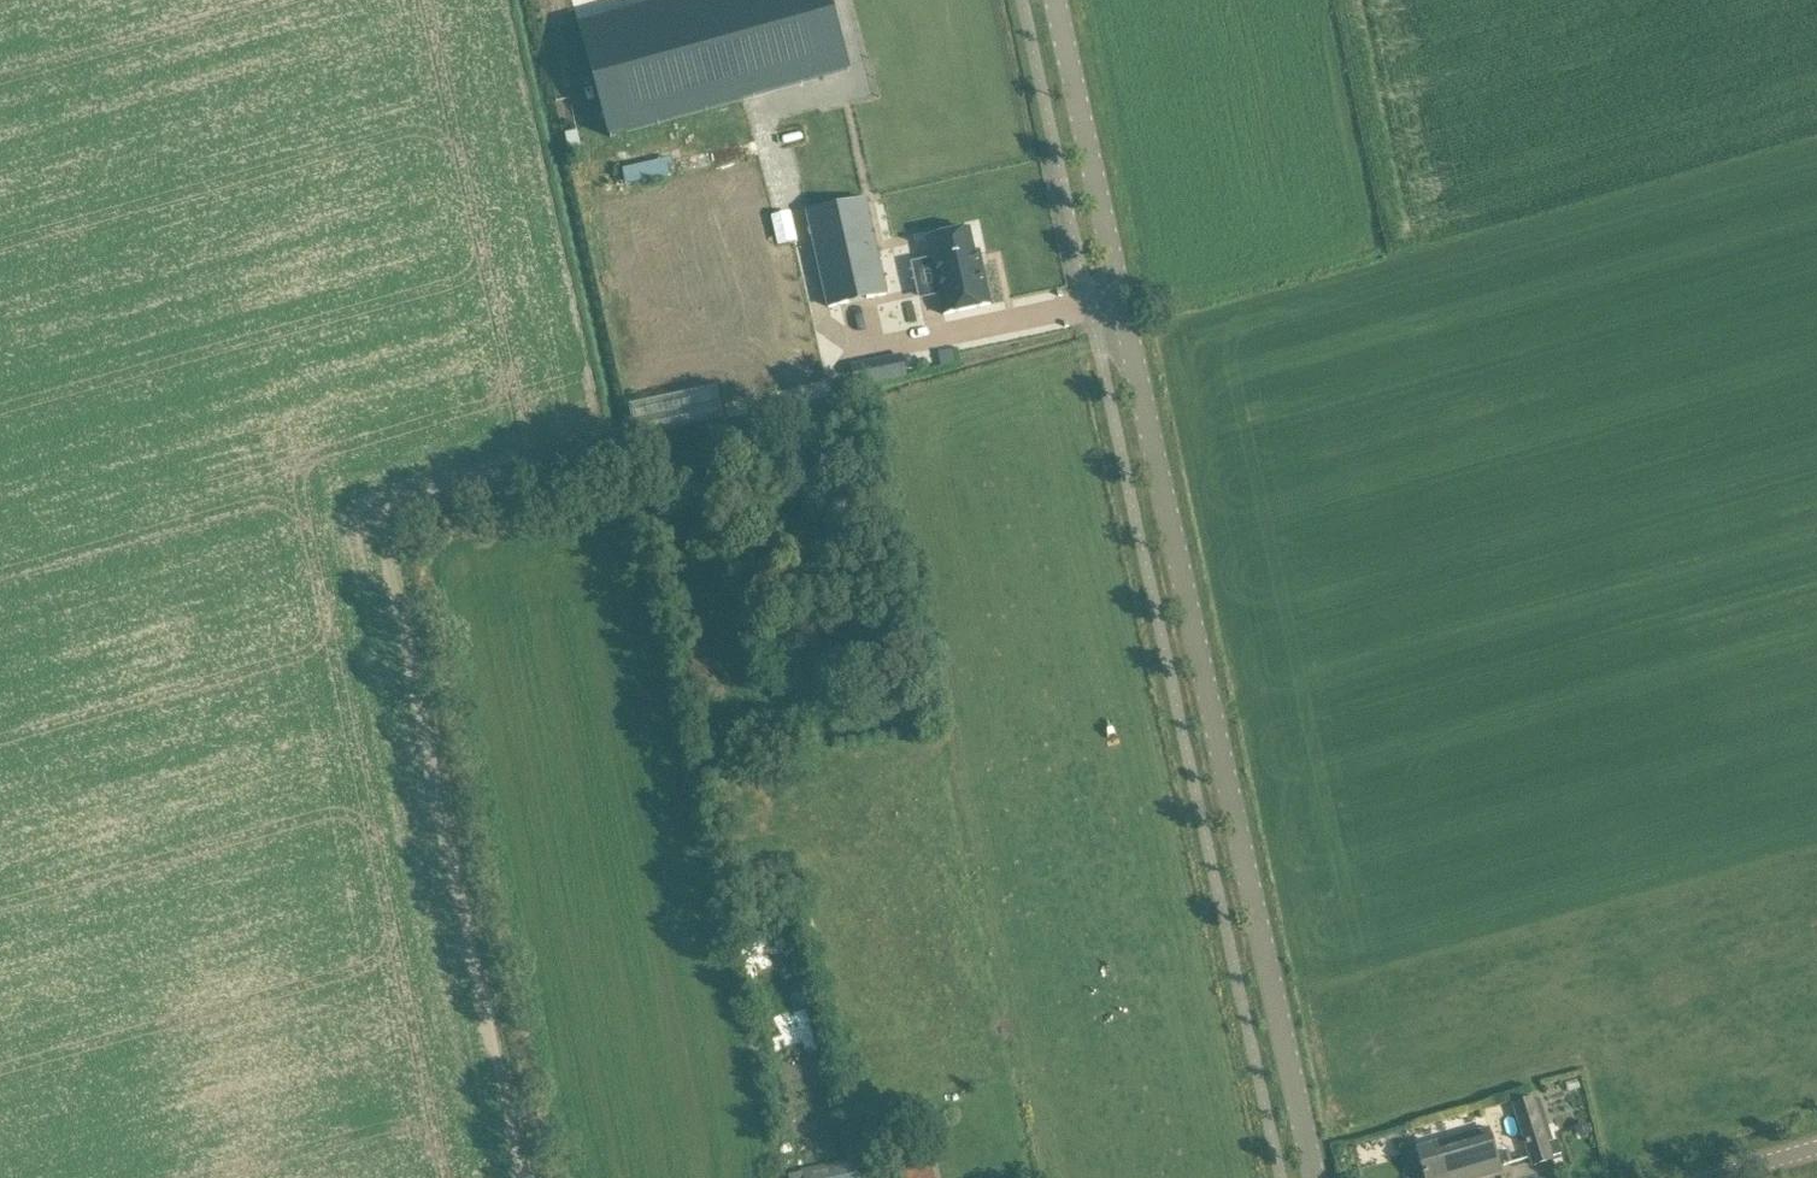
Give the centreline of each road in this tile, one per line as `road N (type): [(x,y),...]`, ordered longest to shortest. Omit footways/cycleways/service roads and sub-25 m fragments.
road 1 (unclassified): [(1305,1177),(1051,0)]

